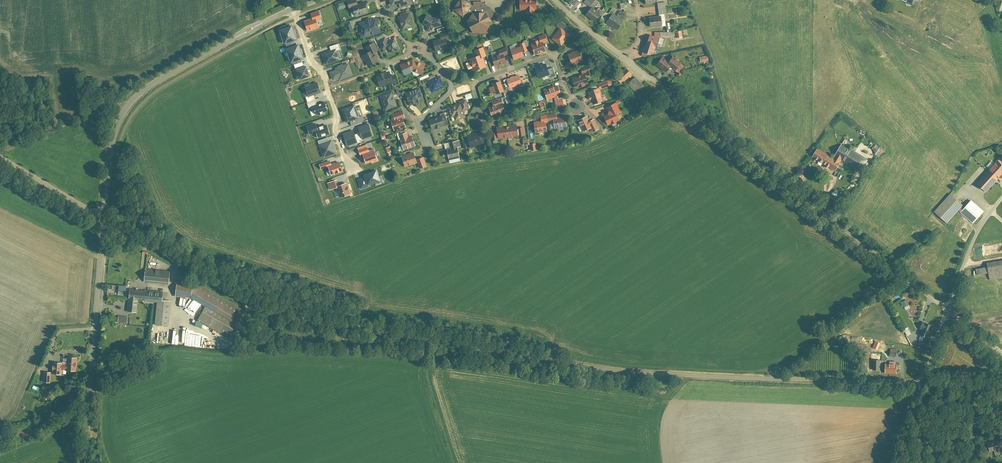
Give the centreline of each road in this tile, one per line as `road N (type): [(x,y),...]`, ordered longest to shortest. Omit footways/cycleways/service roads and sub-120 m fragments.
road 1 (residential): [(104,219),(269,311),(612,371),(920,384)]
road 2 (residential): [(627,60),(948,310)]
road 3 (tertiary): [(289,11),(157,80),(128,106),(111,143),(104,219)]
road 4 (tertiary): [(104,219),(87,462)]
road 5 (residential): [(378,0),(398,35),(450,80),(450,93),(422,129)]
road 6 (residential): [(294,9),(349,163)]
road 7 (residential): [(1001,200),(976,235),(948,310)]
road 8 (residential): [(0,158),(104,219)]
road 9 (residential): [(554,54),(477,81),(483,118)]

